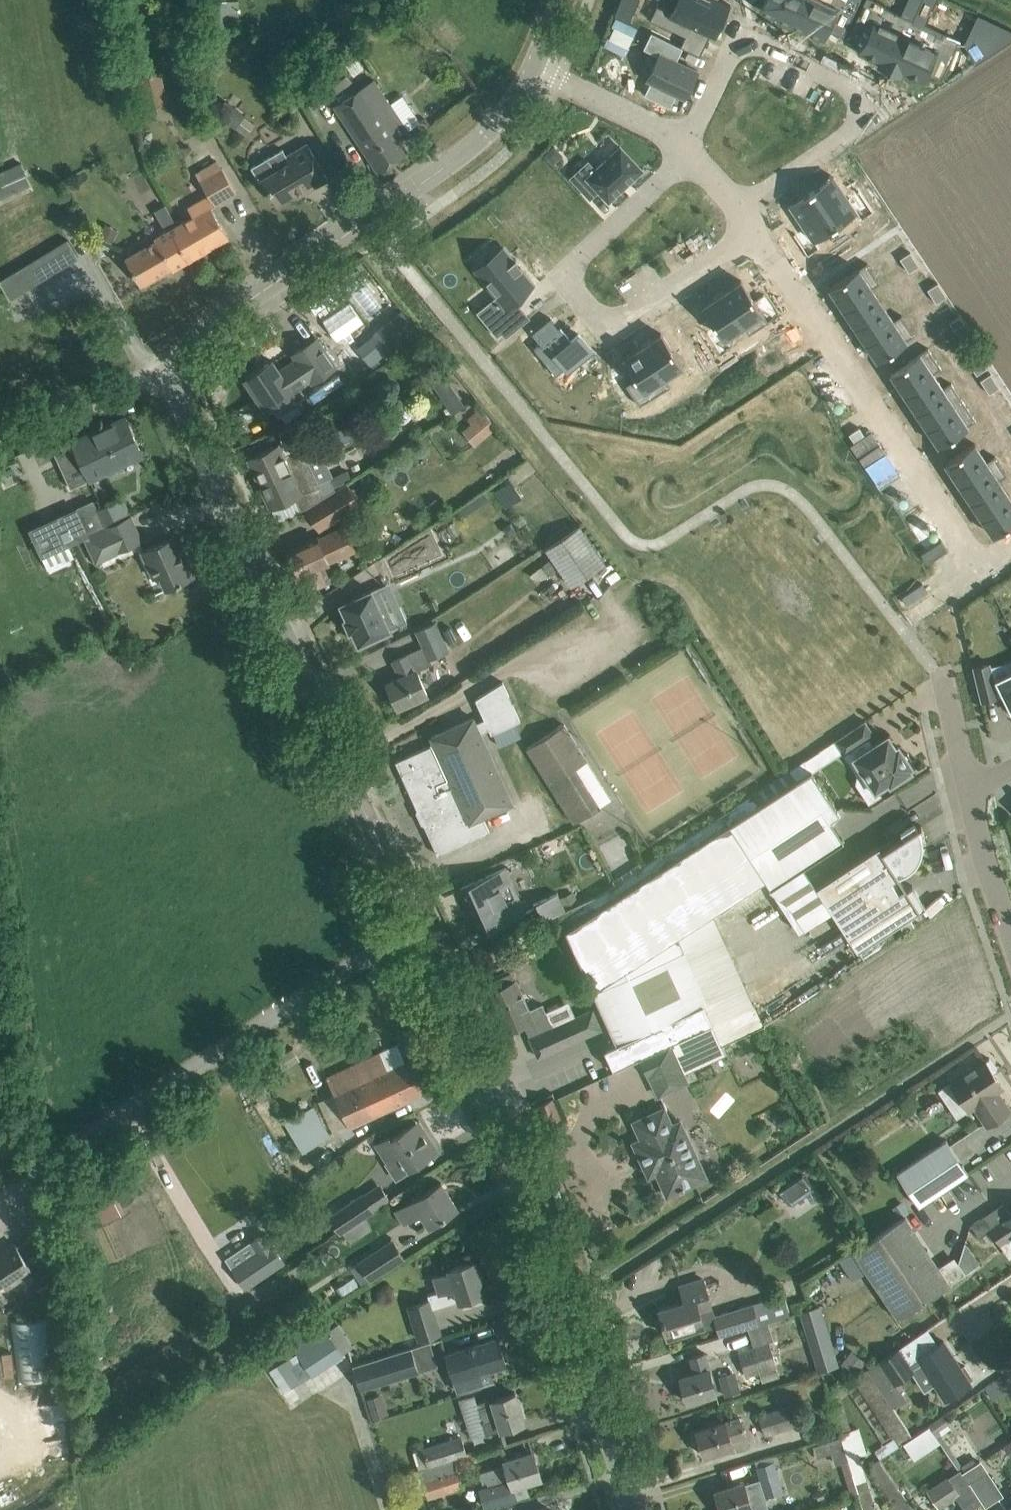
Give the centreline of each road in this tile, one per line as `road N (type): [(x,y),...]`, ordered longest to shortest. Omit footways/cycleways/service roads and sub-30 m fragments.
road 1 (tertiary): [(633,1509),(524,1168),(184,410),(180,367)]
road 2 (tertiary): [(180,367),(207,327),(485,134),(534,72)]
road 3 (residential): [(734,204),(884,103),(744,42),(682,136)]
road 4 (residential): [(697,156),(567,272),(610,325),(750,224)]
road 5 (residential): [(750,224),(937,507)]
road 6 (unclassified): [(0,437),(180,367)]
road 7 (residential): [(534,72),(682,136)]
road 8 (residential): [(1010,907),(974,787)]

